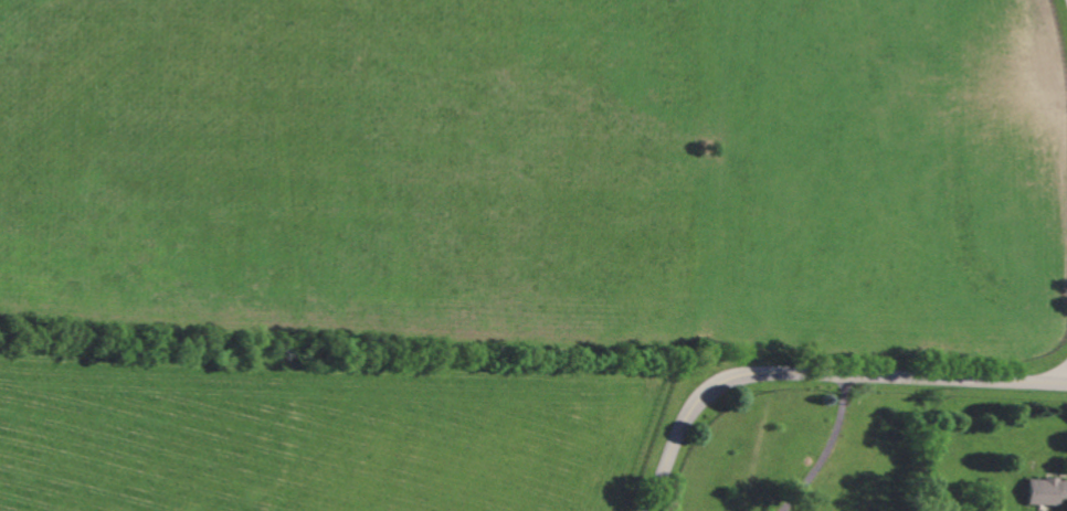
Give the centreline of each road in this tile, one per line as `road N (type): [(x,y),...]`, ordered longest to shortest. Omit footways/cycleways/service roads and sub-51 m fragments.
road 1 (tertiary): [(649,510),(689,417),(727,383),(752,375),(1066,385)]

